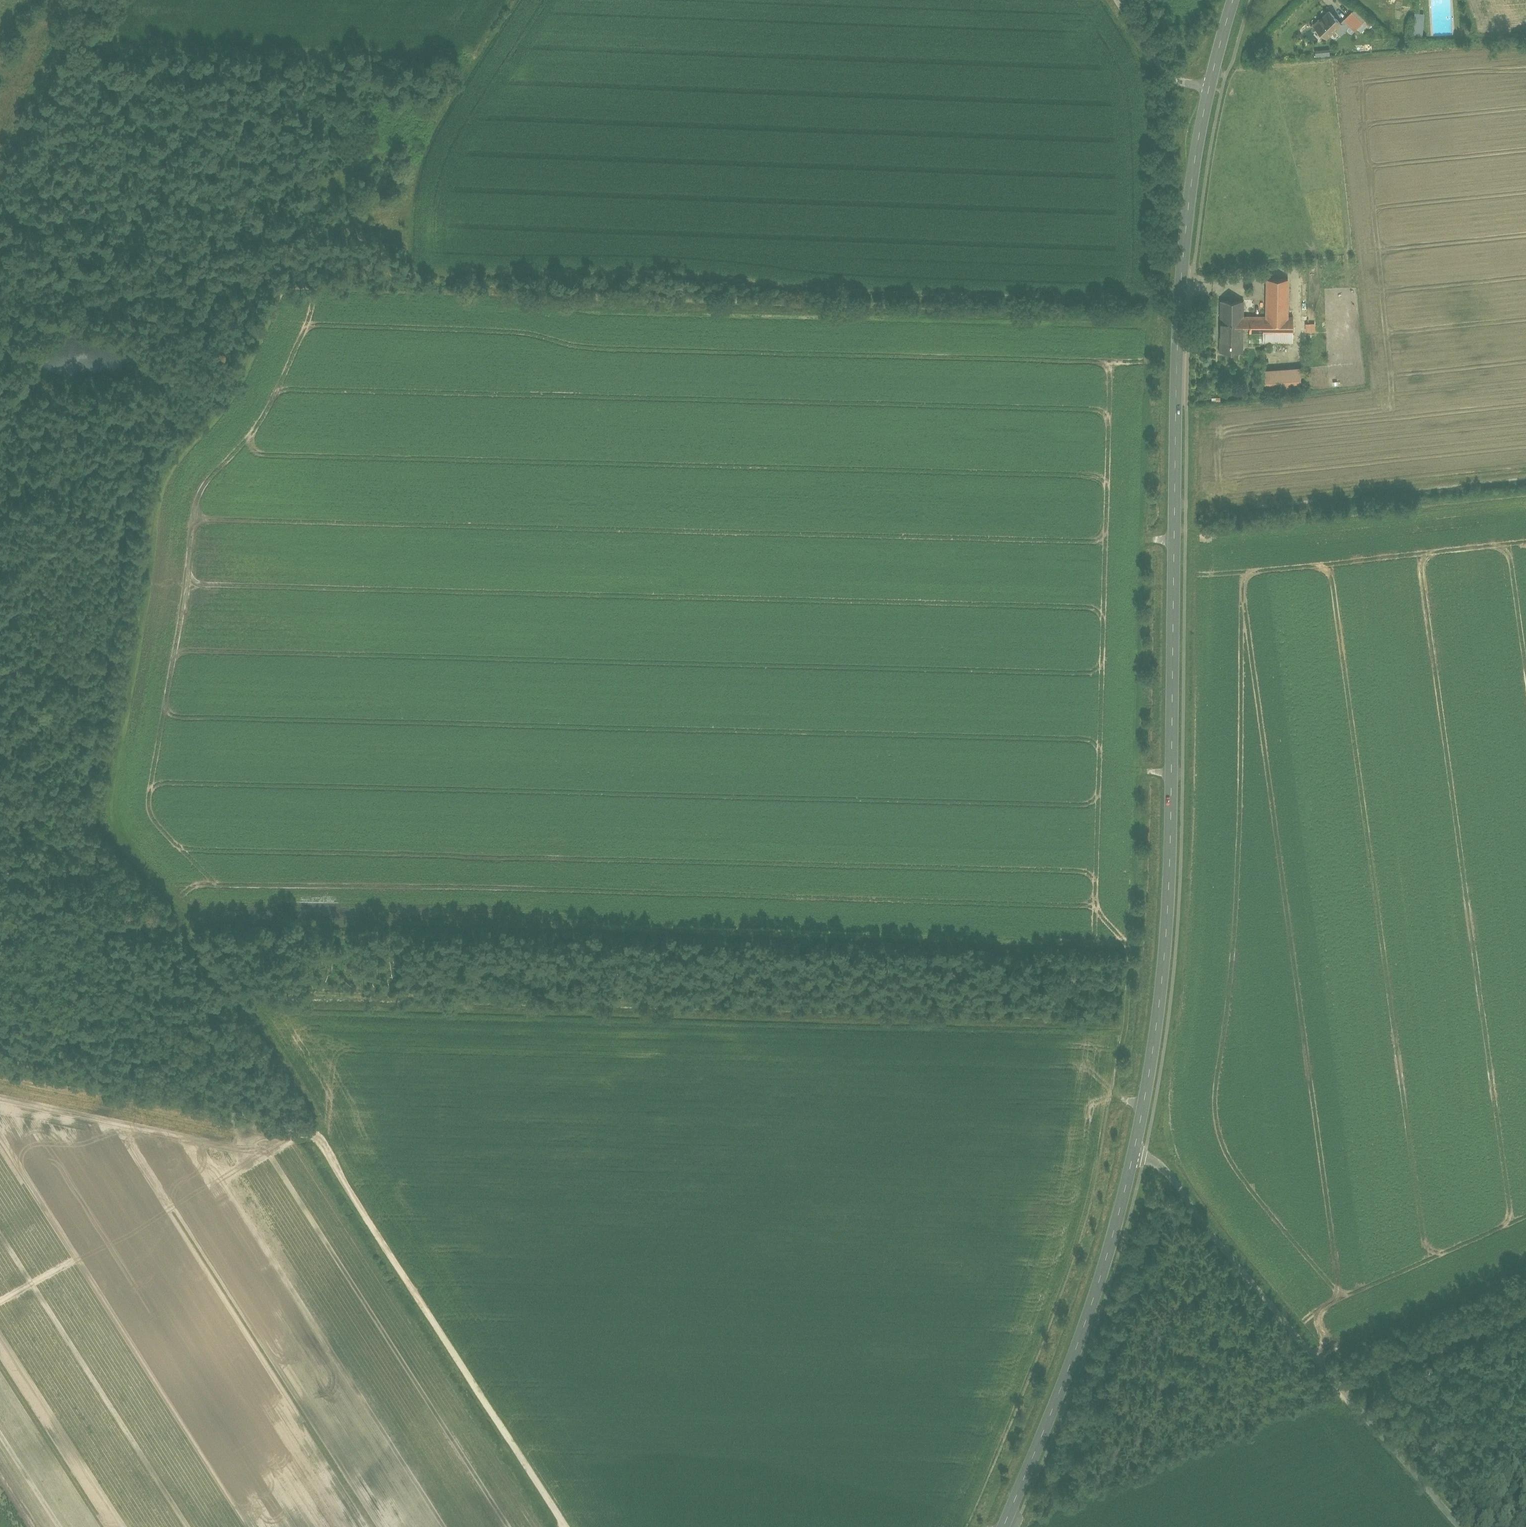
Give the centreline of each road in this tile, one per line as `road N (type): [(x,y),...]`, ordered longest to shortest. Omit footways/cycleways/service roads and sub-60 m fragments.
road 1 (tertiary): [(1233,0),(1188,172),(1178,282),(1167,887),(1132,1148)]
road 2 (unclassified): [(1132,1148),(1166,1173),(1462,1526)]
road 3 (track): [(565,1526),(317,1138)]
road 4 (tertiary): [(1132,1148),(1078,1332),(998,1526)]

